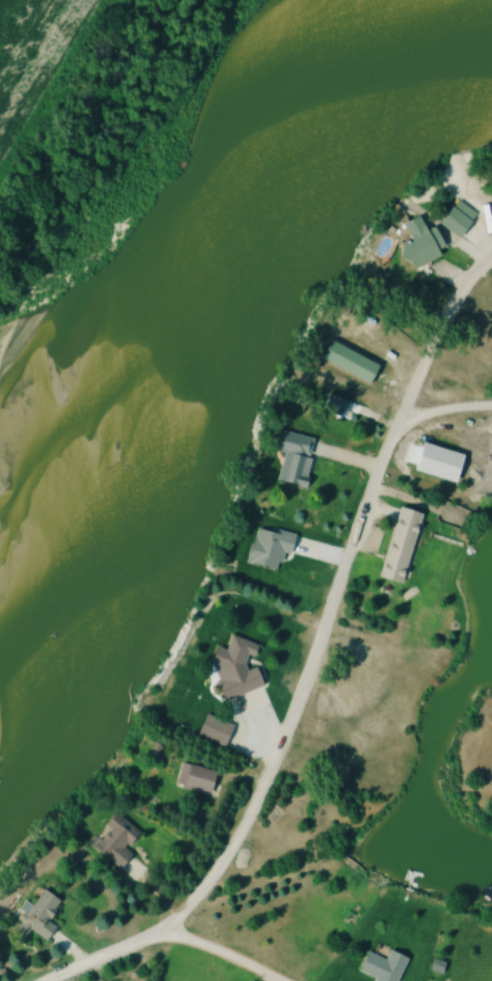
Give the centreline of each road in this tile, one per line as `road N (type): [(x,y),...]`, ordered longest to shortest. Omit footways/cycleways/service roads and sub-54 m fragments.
road 1 (residential): [(46,980),(176,915),(247,813),(298,696),(392,429),(452,302),(491,253)]
road 2 (residential): [(157,929),(279,980)]

